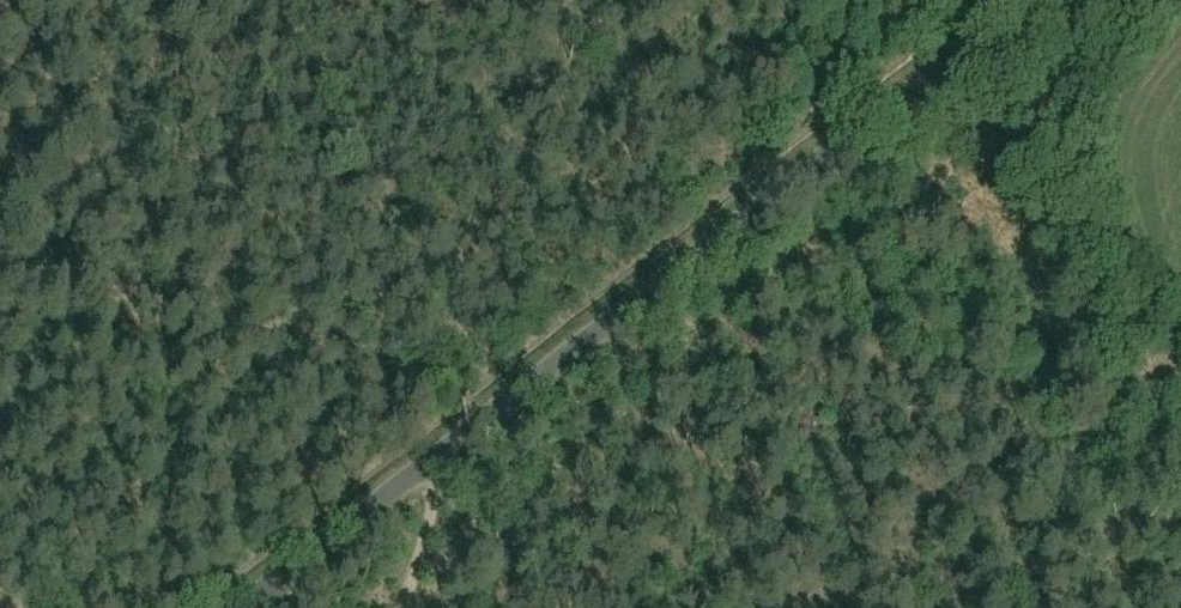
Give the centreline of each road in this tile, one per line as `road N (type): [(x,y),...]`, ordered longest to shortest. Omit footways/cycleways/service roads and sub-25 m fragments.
road 1 (unclassified): [(228,607),(1040,0)]
road 2 (track): [(439,448),(402,607)]

